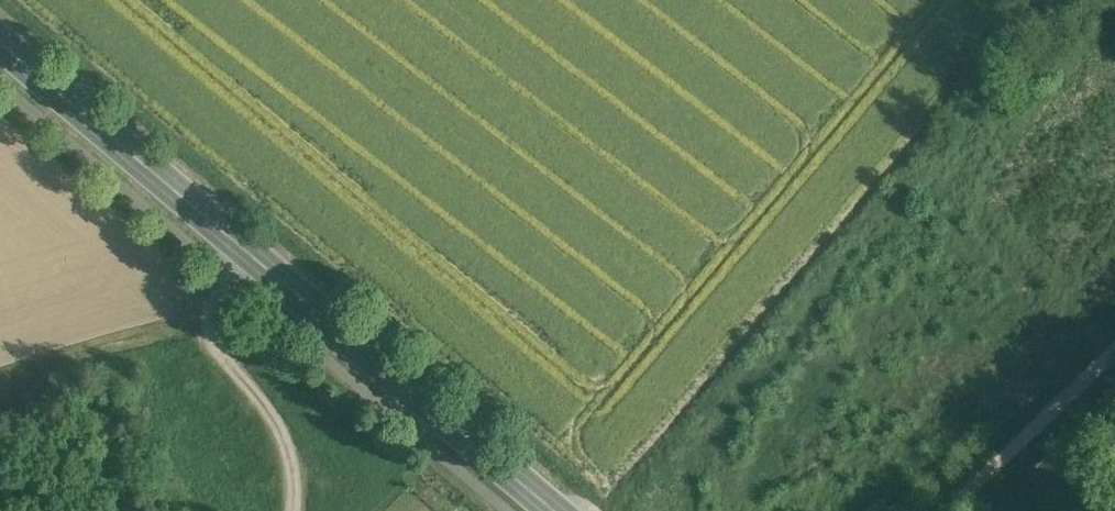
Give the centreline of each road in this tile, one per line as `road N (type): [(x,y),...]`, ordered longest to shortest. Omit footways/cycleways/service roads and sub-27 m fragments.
road 1 (primary): [(0,40),(558,510)]
road 2 (track): [(1114,350),(953,510)]

